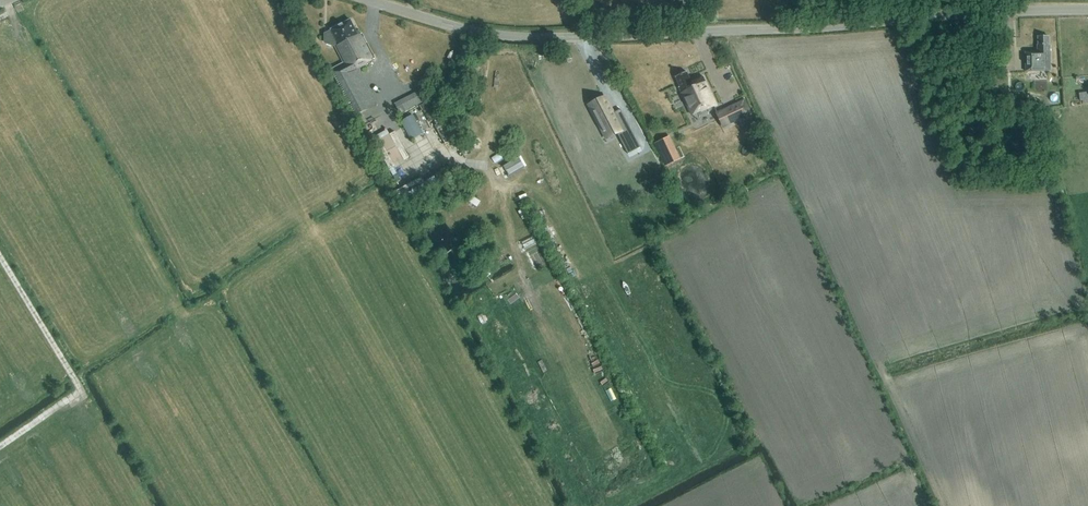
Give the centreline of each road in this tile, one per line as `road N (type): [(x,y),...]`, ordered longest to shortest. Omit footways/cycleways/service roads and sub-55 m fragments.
road 1 (tertiary): [(1087,10),(526,36),(372,0)]

